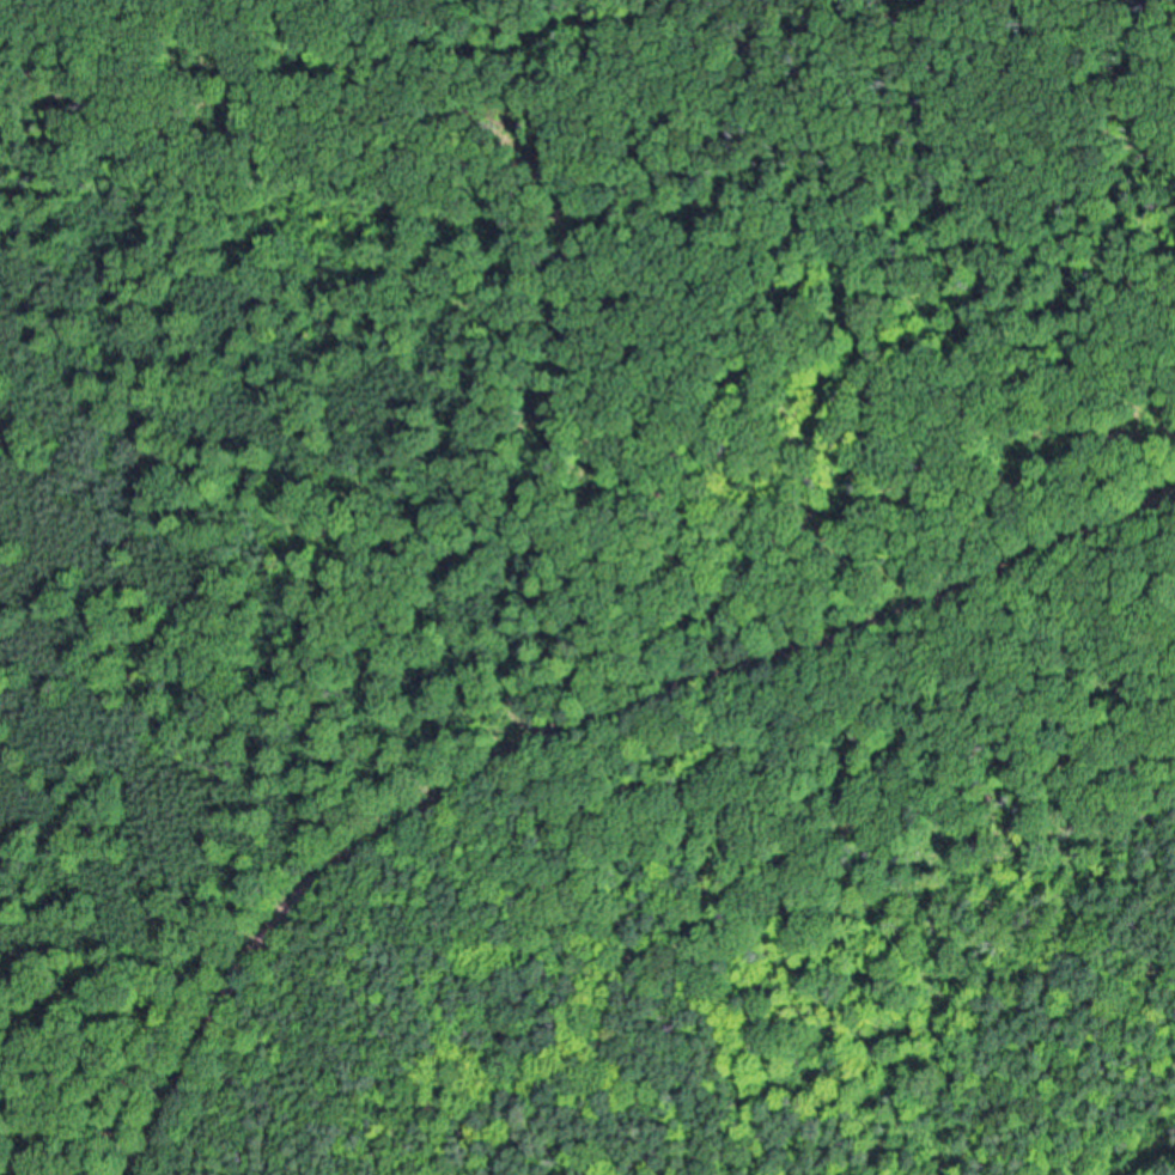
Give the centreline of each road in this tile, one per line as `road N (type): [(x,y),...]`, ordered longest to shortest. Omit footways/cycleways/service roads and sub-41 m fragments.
road 1 (residential): [(145,1174),(276,920),(371,832),(534,745),(1174,504)]

